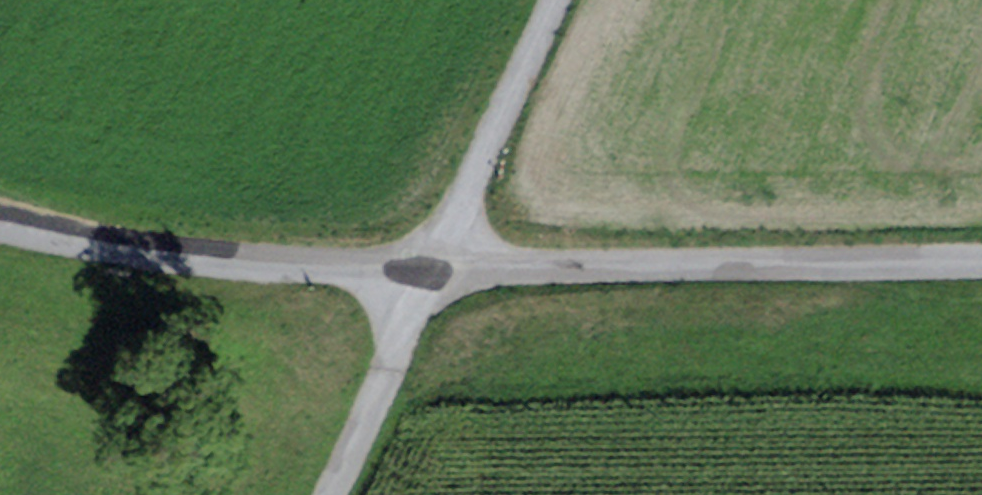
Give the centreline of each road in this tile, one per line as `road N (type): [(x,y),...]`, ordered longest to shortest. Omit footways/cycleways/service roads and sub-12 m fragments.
road 1 (unclassified): [(426,275),(981,266)]
road 2 (unclassified): [(0,232),(426,275)]
road 3 (unclassified): [(554,0),(426,275)]
road 4 (unclassified): [(426,275),(325,494)]

